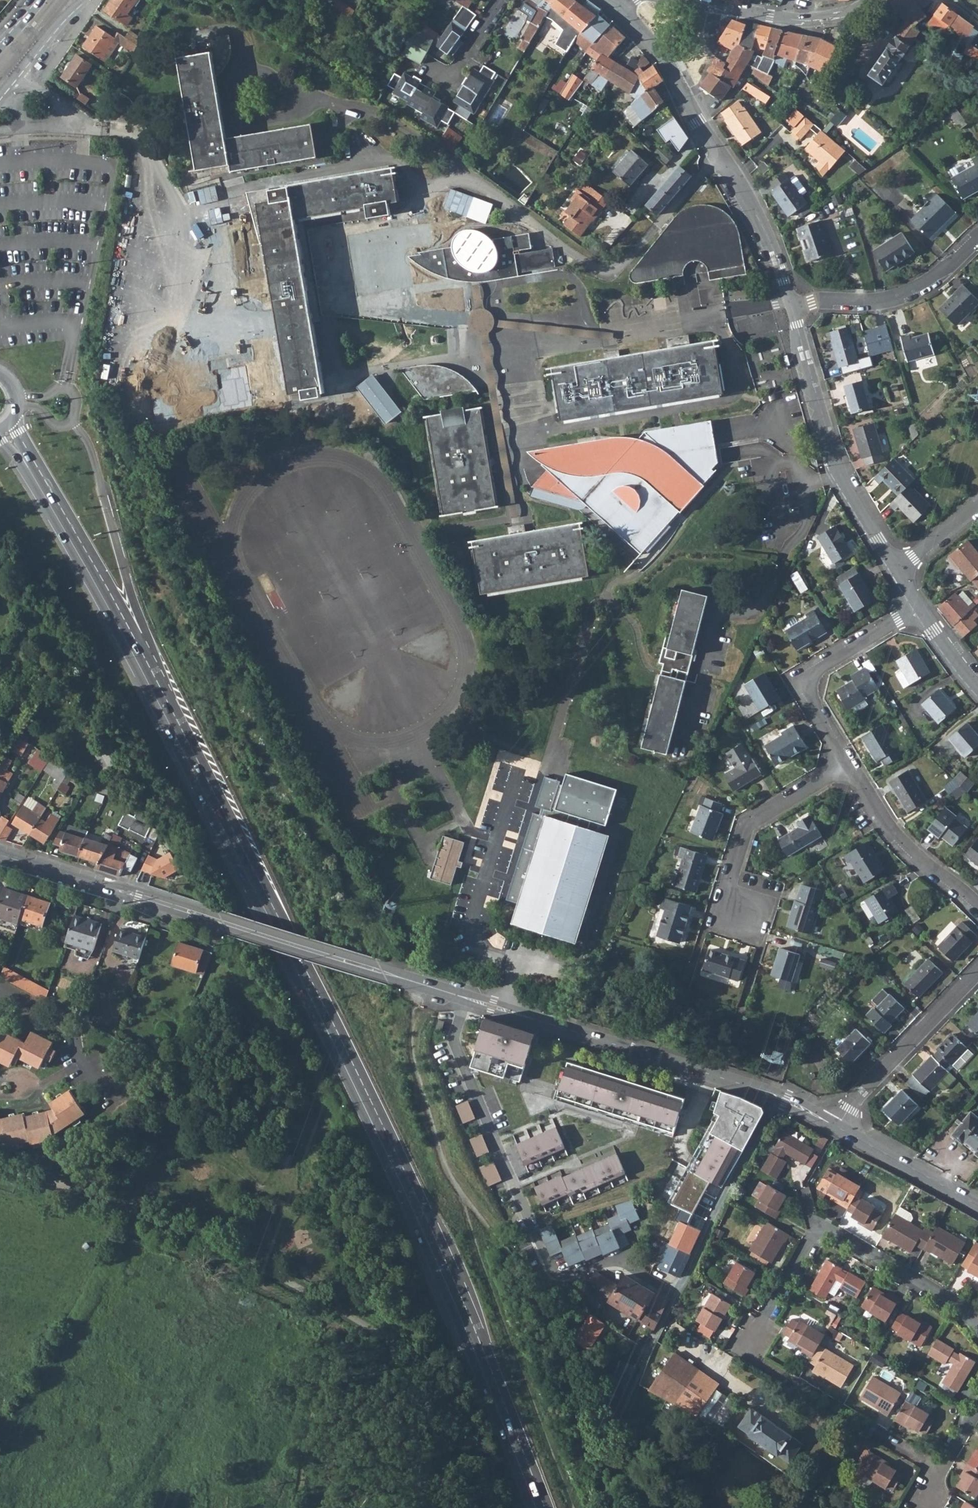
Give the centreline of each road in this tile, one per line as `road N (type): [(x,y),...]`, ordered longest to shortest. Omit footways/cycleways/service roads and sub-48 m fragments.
road 1 (trunk): [(548,1507),(420,1197),(308,967),(132,648)]
road 2 (trunk): [(132,648),(406,1206),(530,1507)]
road 3 (secondary): [(469,999),(0,850)]
road 4 (residential): [(608,0),(666,65),(765,232),(791,308)]
road 5 (secondary): [(778,1096),(469,999)]
road 6 (residential): [(791,308),(839,472),(896,568)]
road 7 (residential): [(469,999),(458,1058),(532,1232)]
road 8 (residential): [(820,1232),(746,1352),(814,1401)]
road 9 (residential): [(919,605),(812,683),(824,728),(847,766)]
road 10 (unclassified): [(677,1293),(778,1096)]
road 11 (residential): [(977,971),(837,1128)]
road 12 (residential): [(847,766),(744,827),(729,882),(742,909)]
road 13 (residential): [(791,308),(903,294),(977,241)]
road 14 (residential): [(847,766),(891,830),(977,904)]
road 15 (unclassified): [(603,1463),(677,1293)]
road 16 (residential): [(820,1232),(977,1324)]
road 17 (residential): [(679,0),(794,18),(858,8)]
road 18 (residential): [(677,1293),(613,1261),(555,1273),(532,1232)]
road 19 (primary): [(44,497),(132,648)]
road 20 (secondary): [(977,1206),(837,1128)]
road 21 (tertiary): [(0,94),(81,0)]

